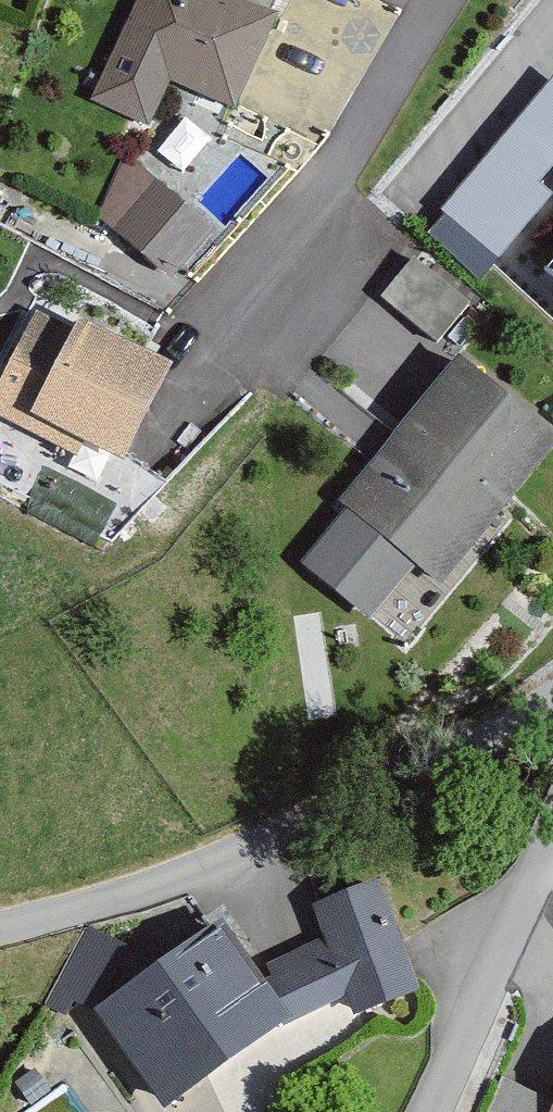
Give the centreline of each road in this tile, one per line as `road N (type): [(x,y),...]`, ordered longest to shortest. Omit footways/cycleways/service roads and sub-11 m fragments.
road 1 (residential): [(552,715),(284,855),(0,948)]
road 2 (residential): [(442,0),(267,355)]
road 3 (residential): [(417,1111),(552,840)]

